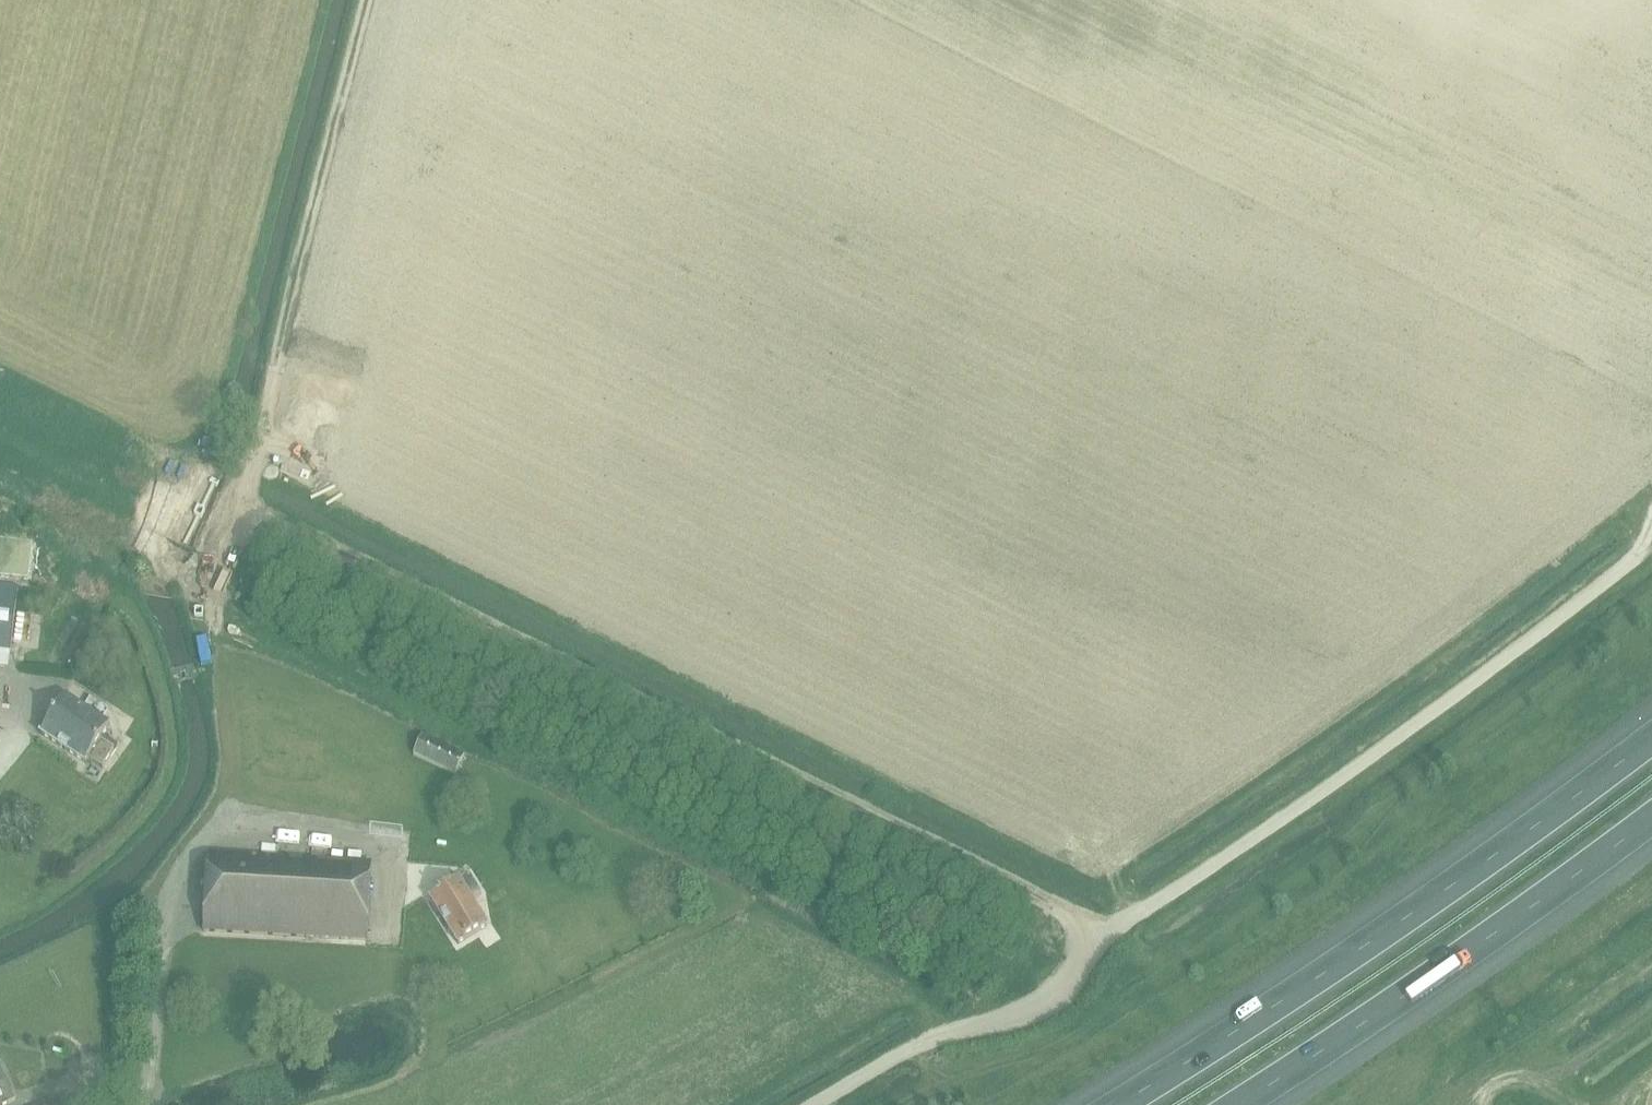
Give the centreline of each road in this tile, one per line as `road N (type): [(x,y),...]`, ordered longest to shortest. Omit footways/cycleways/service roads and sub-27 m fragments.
road 1 (unclassified): [(1640,552),(1374,754),(1109,934),(1036,1008),(929,1041),(815,1104)]
road 2 (track): [(1109,934),(248,508)]
road 3 (motorway): [(1651,744),(1334,970),(1122,1104)]
road 4 (track): [(248,508),(369,0)]
road 5 (motorway): [(1241,1104),(1651,824)]
road 6 (track): [(216,827),(238,785),(216,609),(248,508)]

